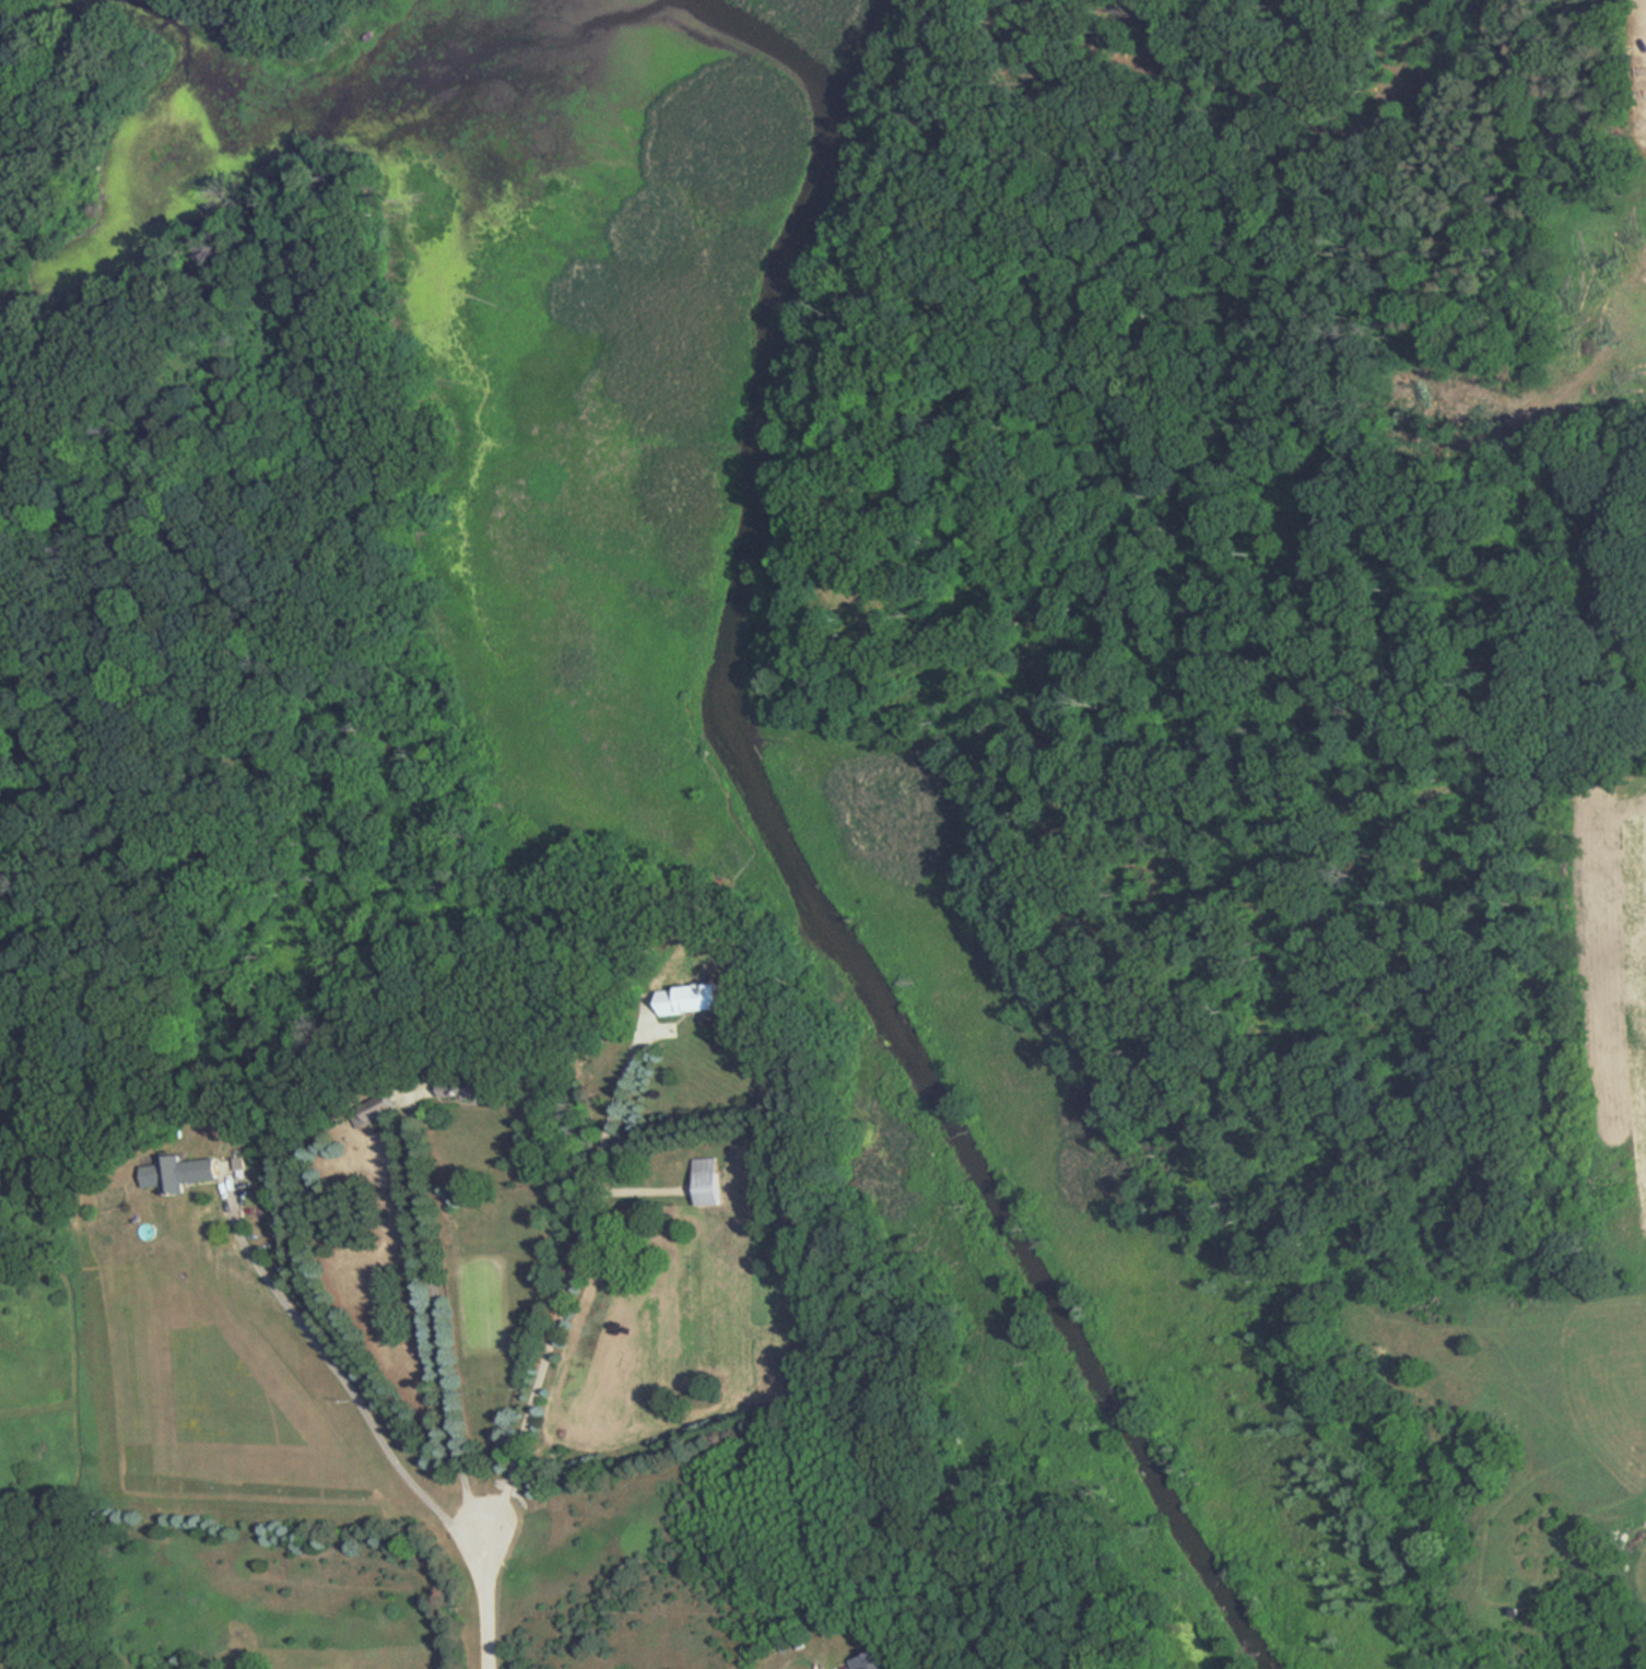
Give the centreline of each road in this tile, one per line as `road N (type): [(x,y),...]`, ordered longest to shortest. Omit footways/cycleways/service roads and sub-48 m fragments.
road 1 (residential): [(479,1519),(486,1668)]

